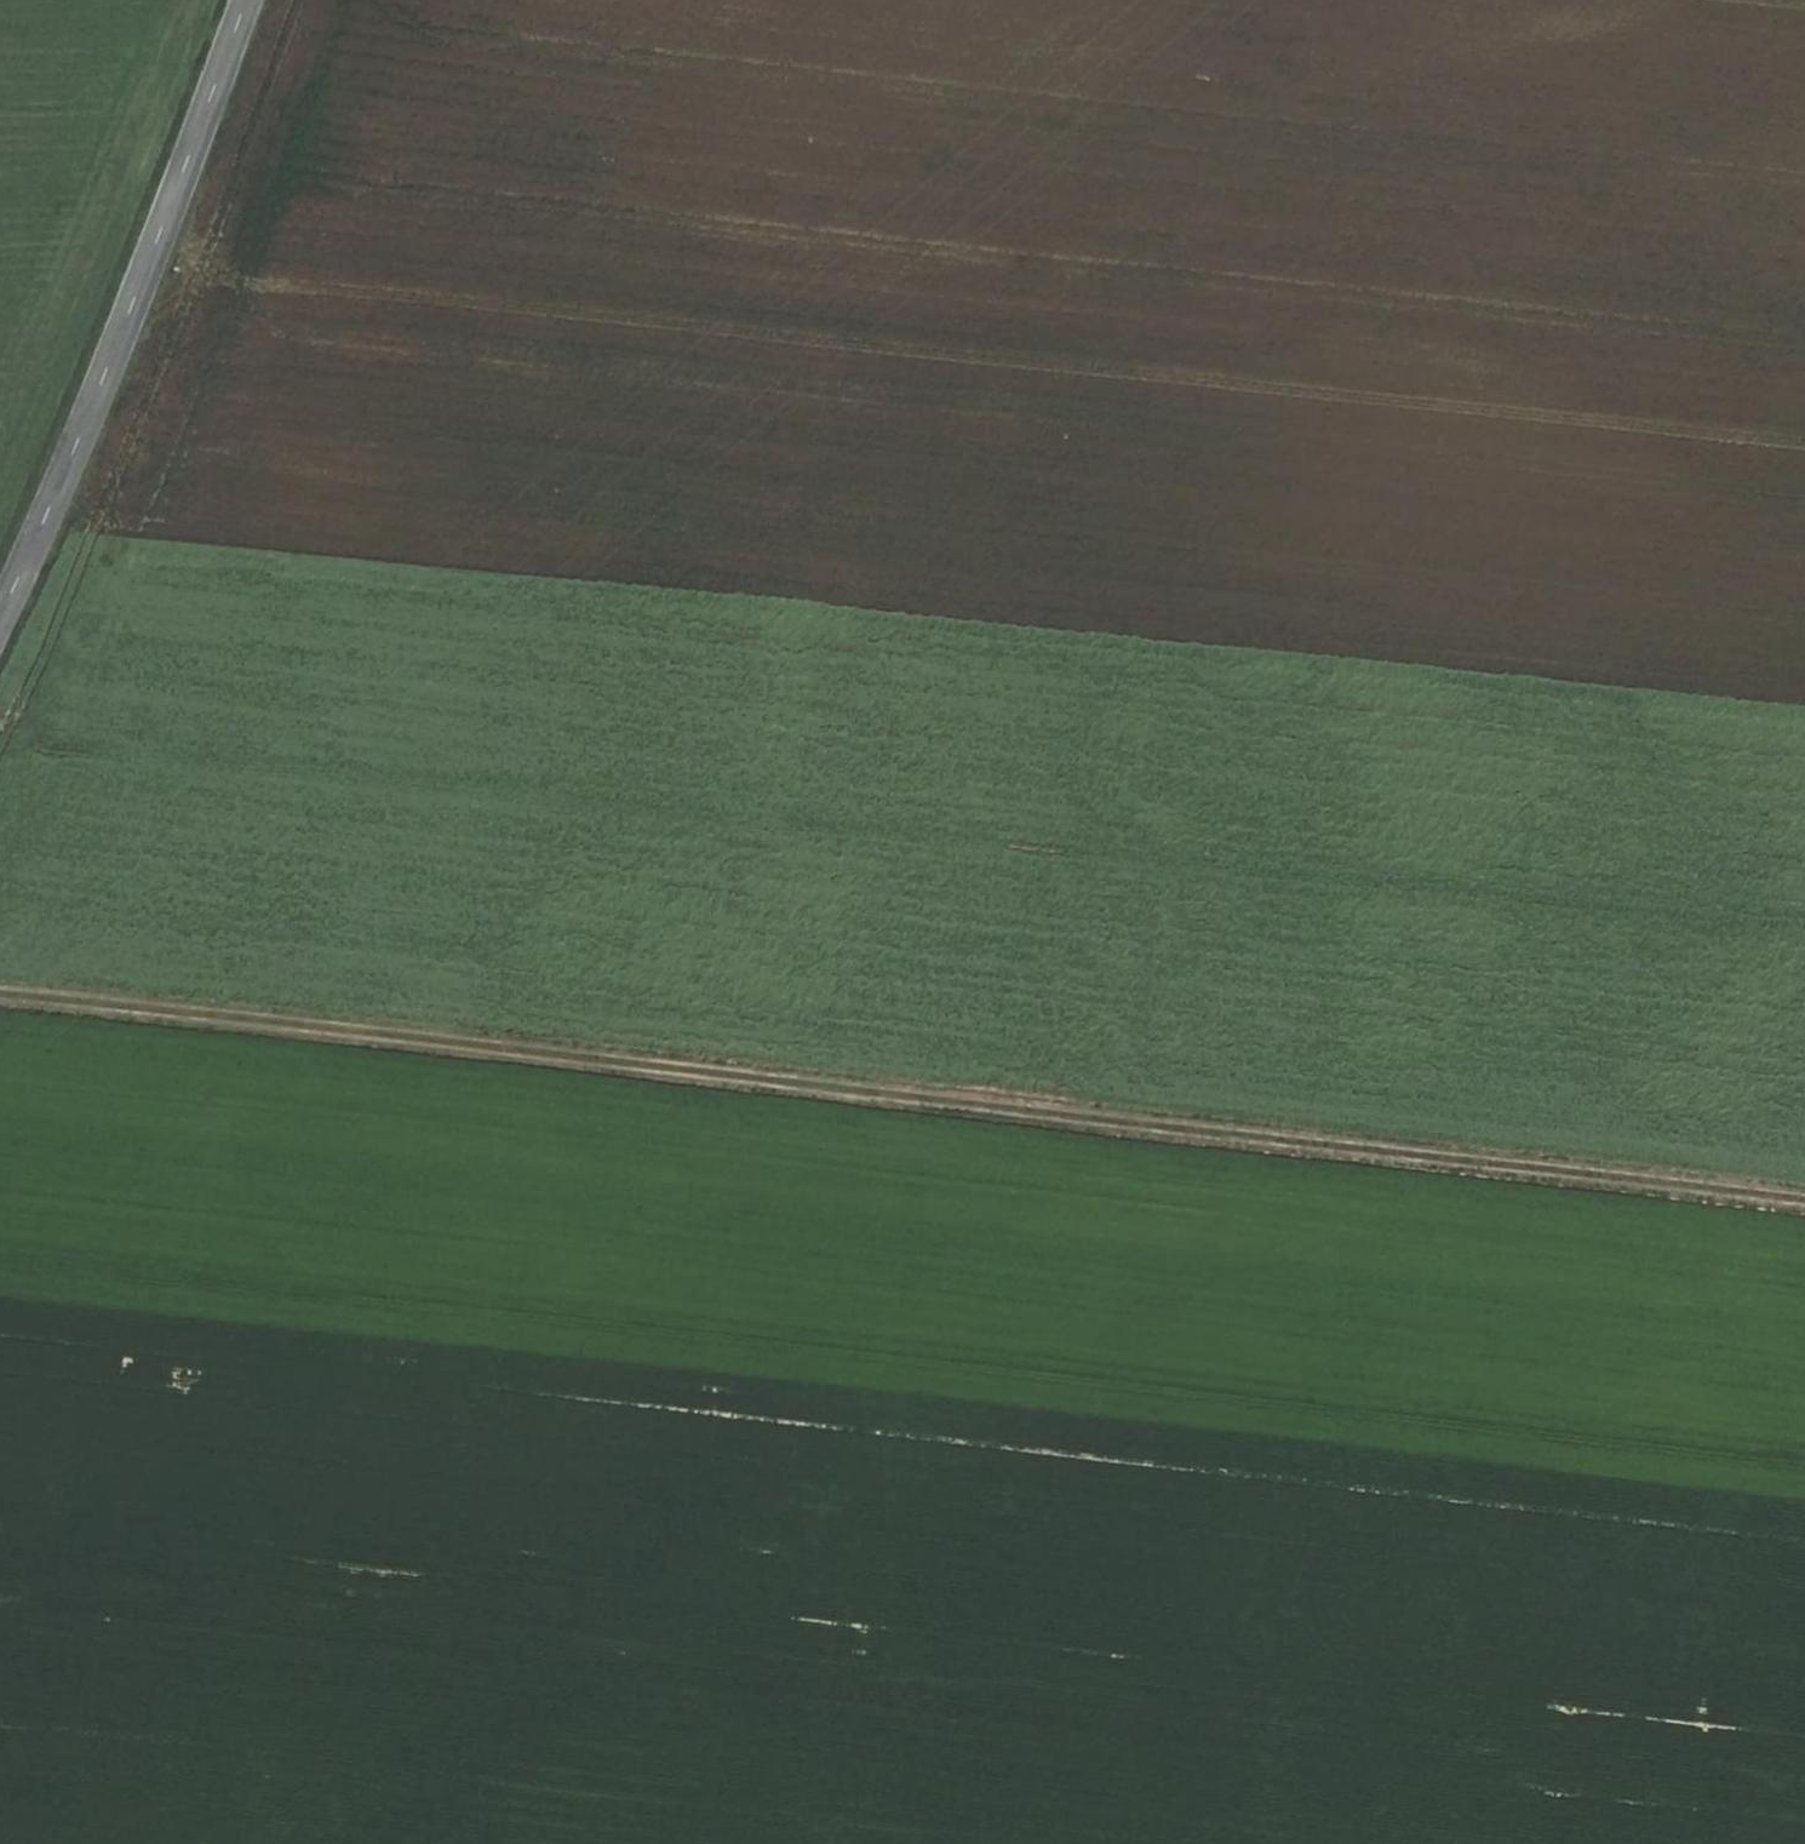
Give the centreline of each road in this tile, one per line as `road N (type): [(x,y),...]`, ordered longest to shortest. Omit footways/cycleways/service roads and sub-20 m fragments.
road 1 (tertiary): [(246,0),(101,386),(0,608)]

